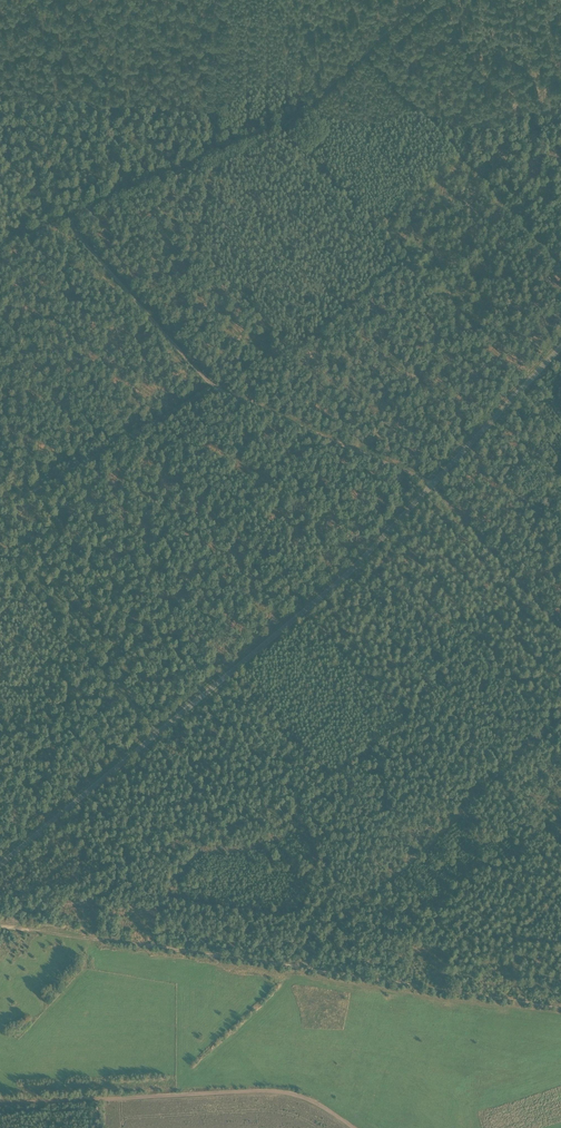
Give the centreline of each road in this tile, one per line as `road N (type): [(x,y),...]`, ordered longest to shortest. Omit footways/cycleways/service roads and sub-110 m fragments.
road 1 (unclassified): [(0,866),(350,572),(560,347)]
road 2 (track): [(0,927),(560,1009)]
road 3 (track): [(0,1104),(275,1092),(309,1100),(352,1127)]
road 4 (track): [(301,969),(560,720)]
road 5 (track): [(255,406),(199,372),(66,222)]
road 6 (track): [(423,0),(280,130),(217,157)]
road 7 (track): [(214,385),(0,510)]
road 8 (track): [(0,557),(156,734)]
road 9 (track): [(432,485),(560,631)]
road 10 (track): [(432,485),(255,406)]
road 11 (track): [(364,54),(486,187)]
road 12 (track): [(217,157),(66,222)]
road 13 (track): [(217,0),(217,157)]

